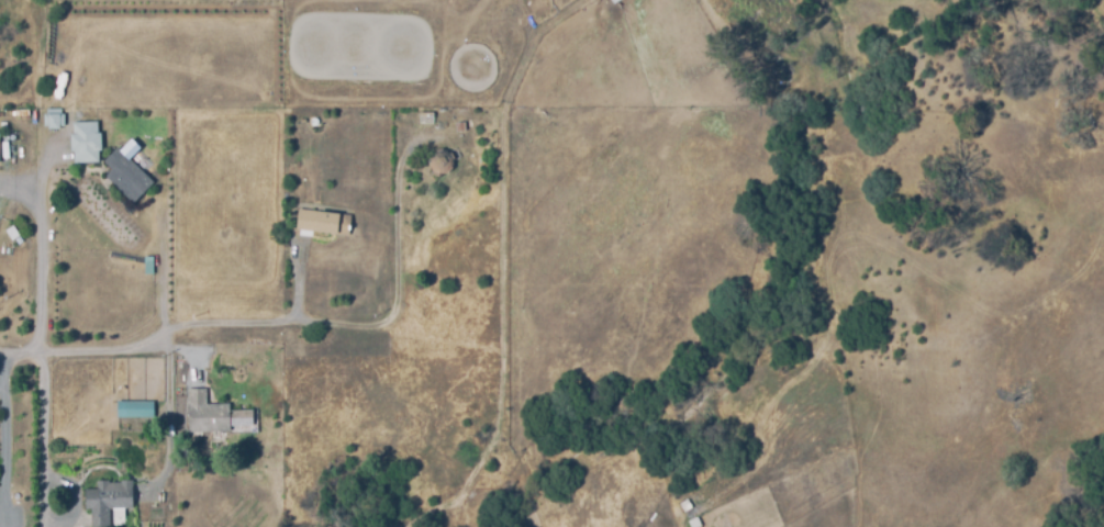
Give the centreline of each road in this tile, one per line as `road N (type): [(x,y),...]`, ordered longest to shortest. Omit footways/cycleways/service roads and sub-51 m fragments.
road 1 (residential): [(53,354),(124,350),(197,324),(388,326),(399,316),(401,193),(413,152)]

